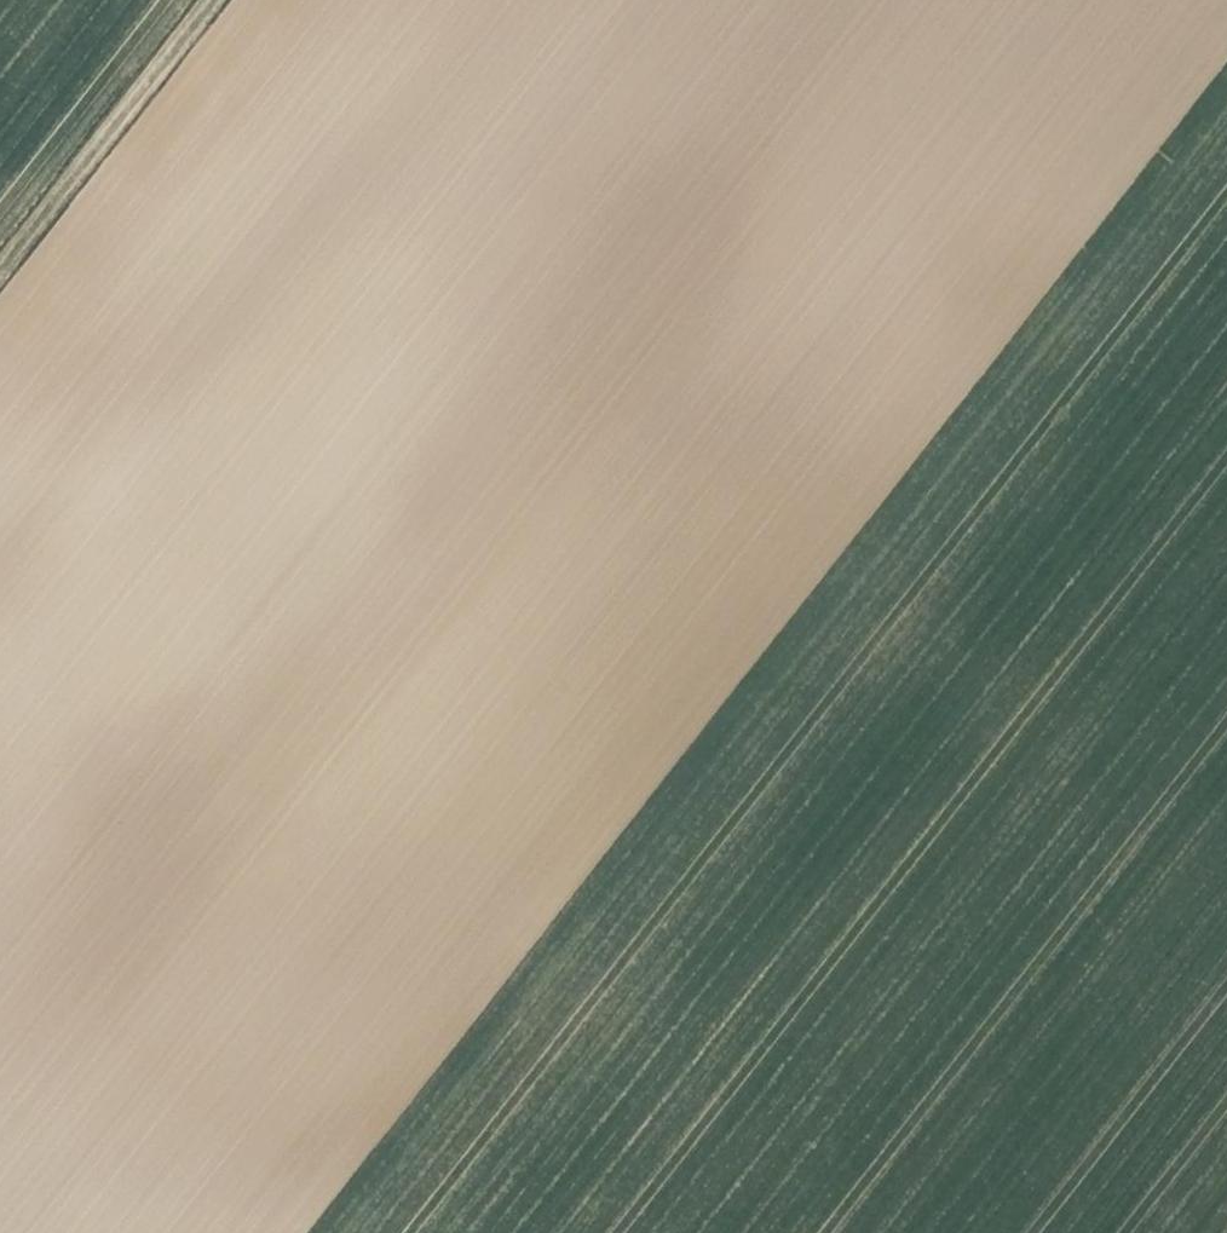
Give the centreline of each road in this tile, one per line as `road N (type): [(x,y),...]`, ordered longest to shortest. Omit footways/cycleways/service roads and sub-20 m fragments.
road 1 (track): [(219,0),(0,279)]

